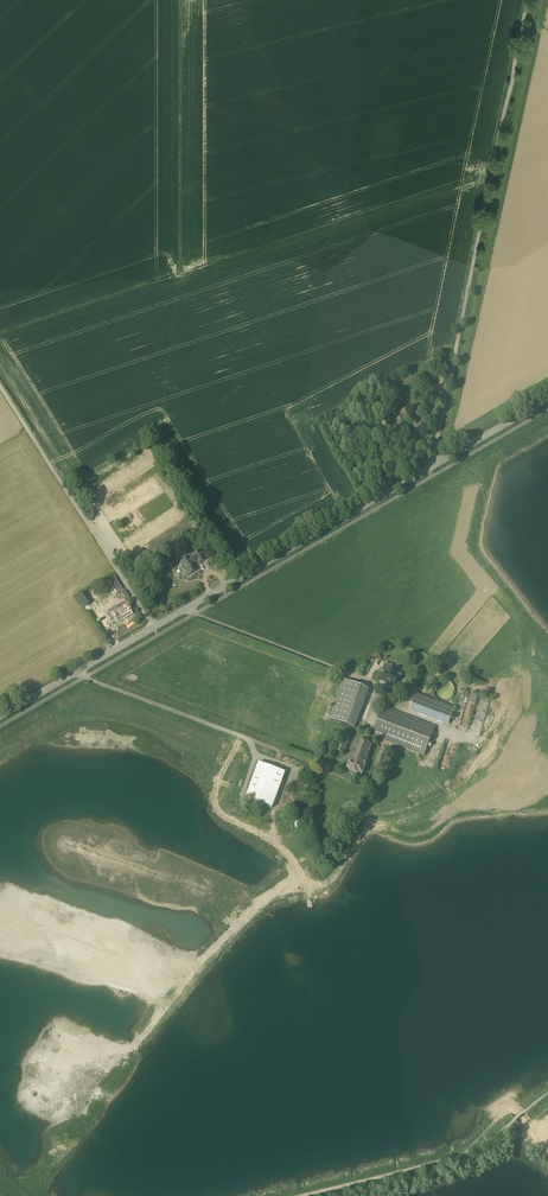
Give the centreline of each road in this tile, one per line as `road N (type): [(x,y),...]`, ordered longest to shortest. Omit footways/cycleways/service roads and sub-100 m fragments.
road 1 (secondary): [(0,716),(437,464)]
road 2 (unclassified): [(437,464),(529,0)]
road 3 (secondary): [(437,464),(547,399)]

